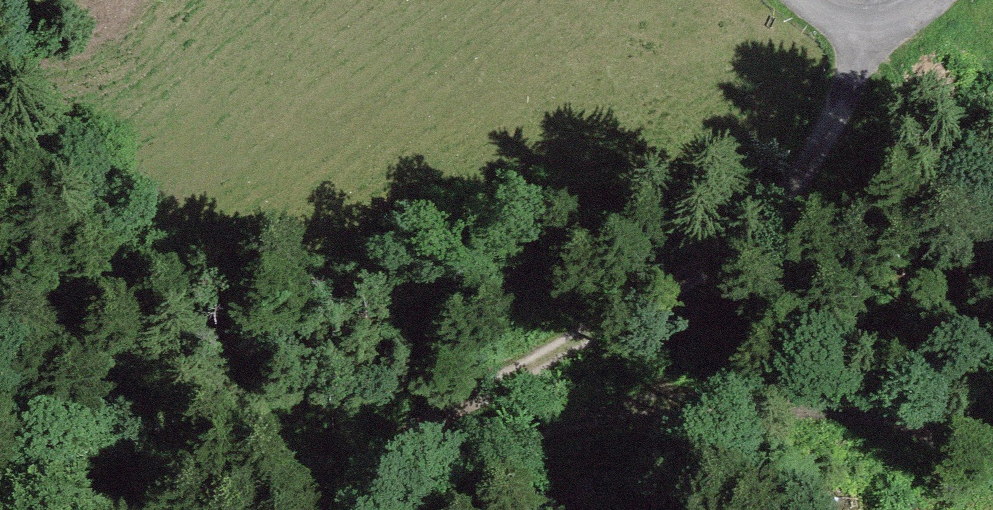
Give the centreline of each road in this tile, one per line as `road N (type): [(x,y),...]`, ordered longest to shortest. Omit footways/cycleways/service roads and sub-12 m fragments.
road 1 (track): [(337,509),(448,411),(739,238),(786,194),(814,150),(841,97),(863,18)]
road 2 (track): [(378,469),(910,399),(992,437)]

